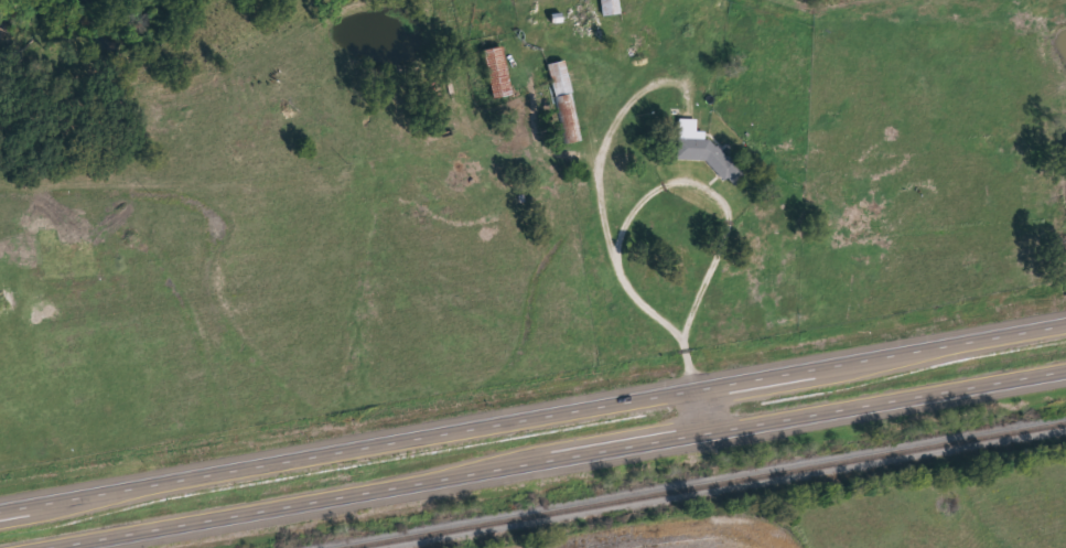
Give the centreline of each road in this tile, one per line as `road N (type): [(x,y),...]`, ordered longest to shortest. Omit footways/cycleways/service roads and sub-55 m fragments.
road 1 (trunk): [(1065,319),(694,390),(0,506)]
road 2 (trunk): [(47,547),(1065,372)]
road 3 (residential): [(703,436),(678,327),(720,219),(722,179),(706,160),(669,165),(618,216),(610,241)]
road 4 (residential): [(678,327),(625,281),(615,259),(601,216),(599,139),(615,85),(702,0)]

